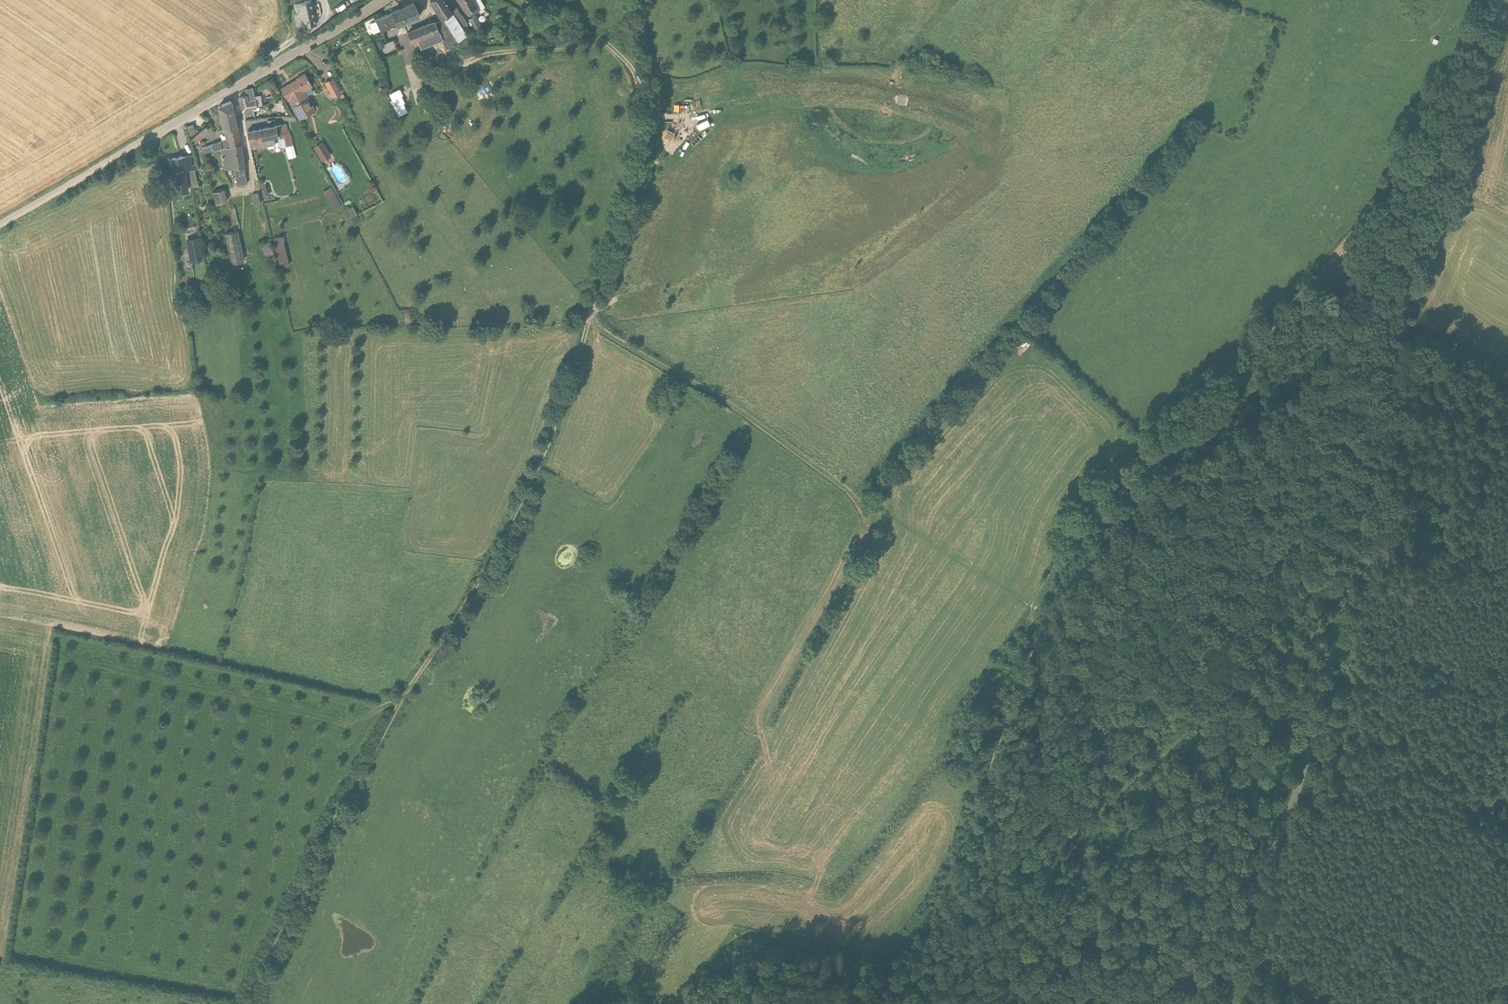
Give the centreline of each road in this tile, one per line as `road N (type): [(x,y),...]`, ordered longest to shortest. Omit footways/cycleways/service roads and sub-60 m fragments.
road 1 (track): [(642,0),(654,80),(650,120),(559,415),(501,541),(345,802),(246,1003)]
road 2 (unclassified): [(1224,1003),(1298,784),(1381,416),(1461,180),(1497,0)]
road 3 (unclassified): [(0,224),(383,0)]
road 4 (track): [(650,120),(790,92),(862,92),(1001,144)]
road 5 (track): [(855,496),(760,423),(589,322)]

